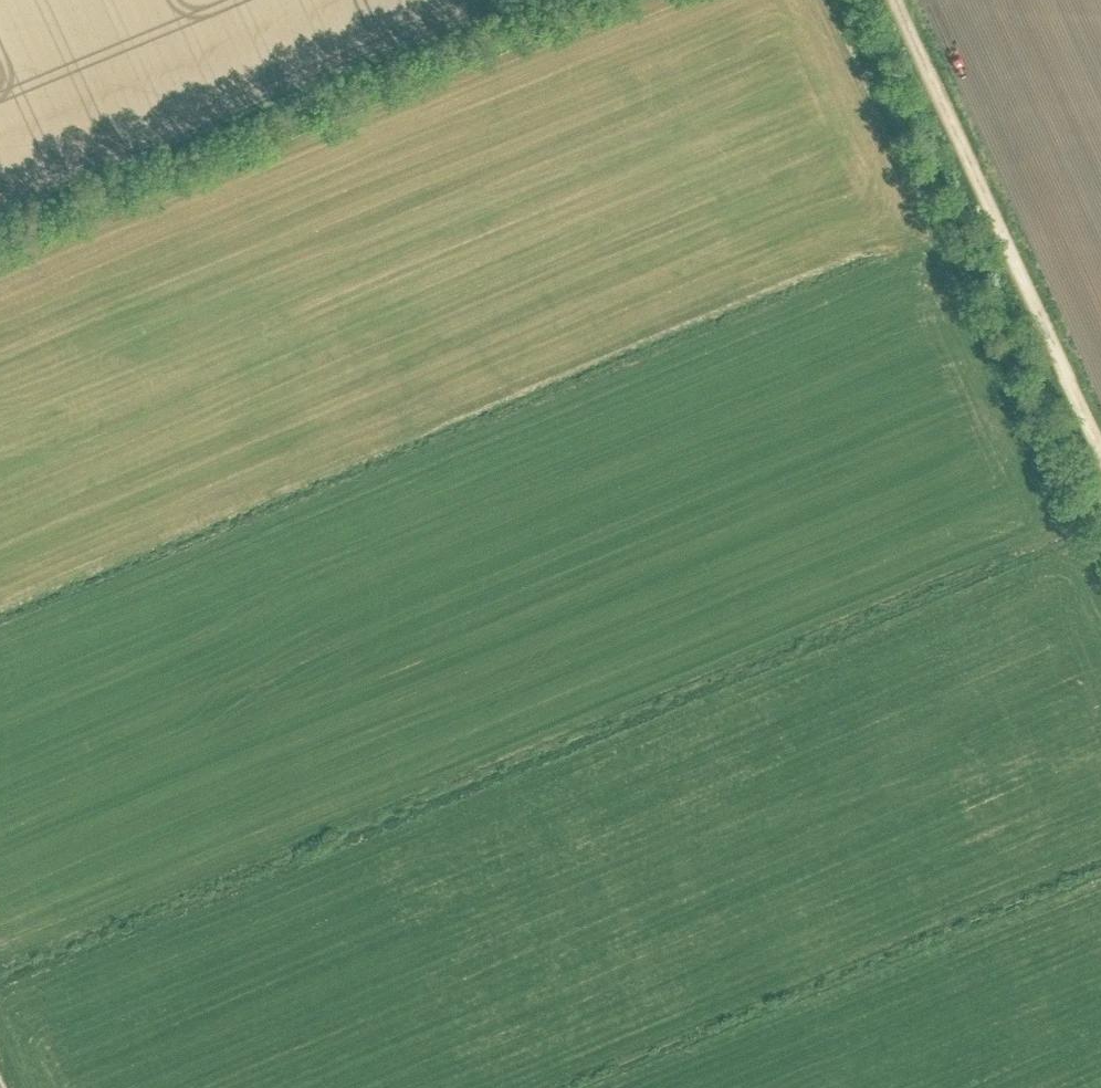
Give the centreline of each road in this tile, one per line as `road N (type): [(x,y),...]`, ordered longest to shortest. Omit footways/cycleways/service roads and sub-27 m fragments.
road 1 (track): [(1100,454),(891,0)]

